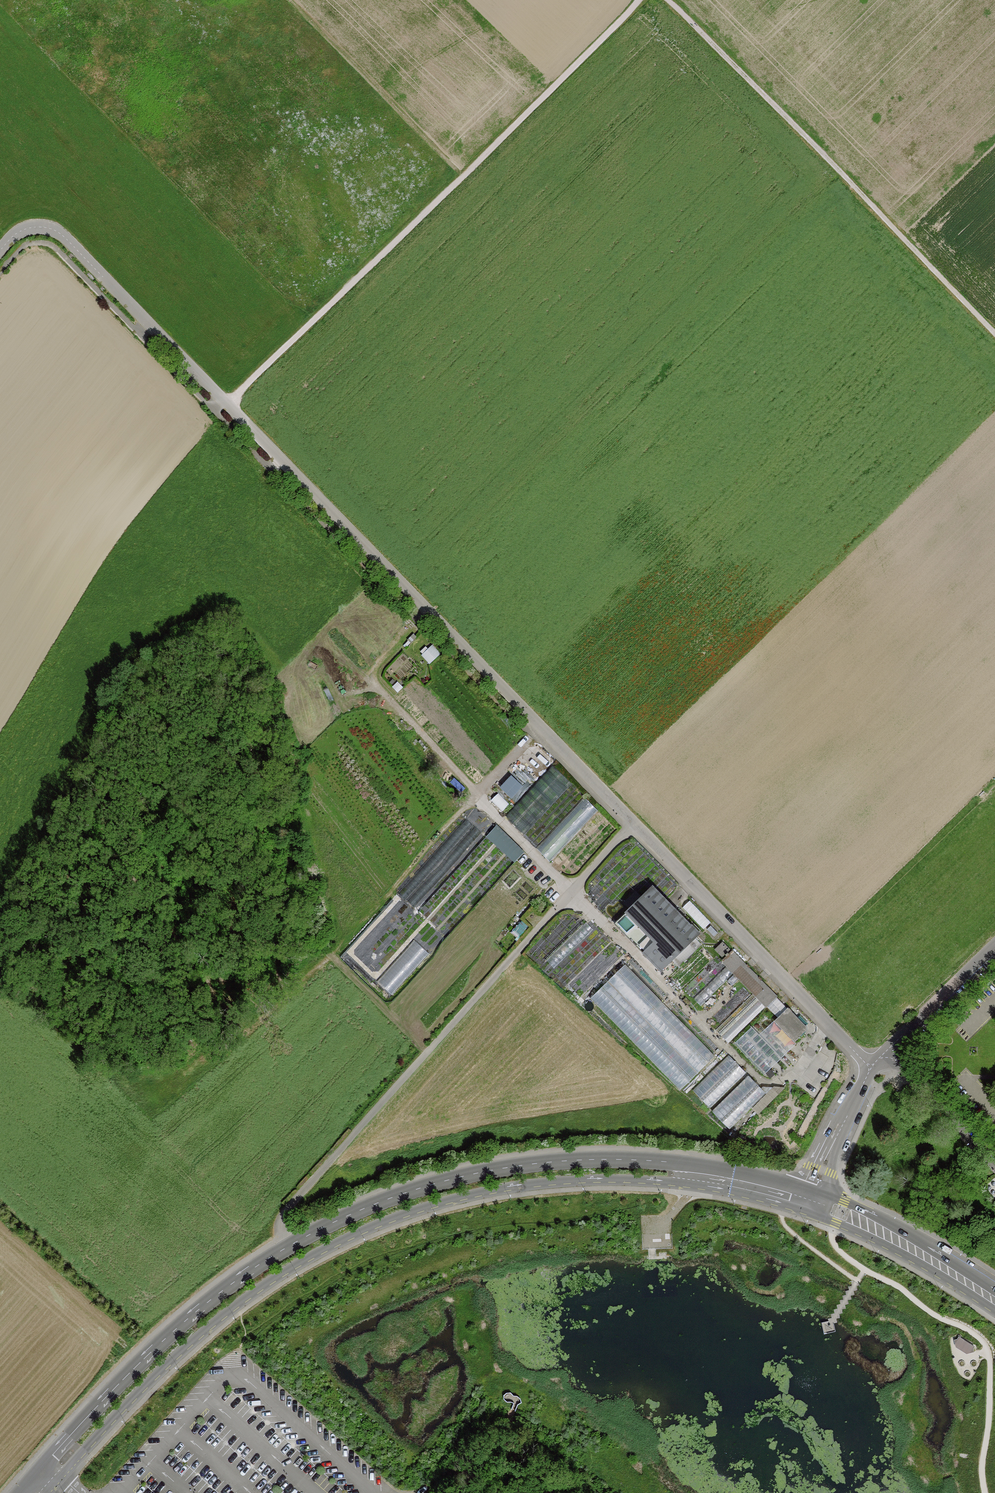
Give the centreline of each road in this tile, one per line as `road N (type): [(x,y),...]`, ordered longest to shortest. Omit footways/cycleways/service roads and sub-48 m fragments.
road 1 (unclassified): [(873,1069),(64,236),(26,228),(0,250)]
road 2 (secondary): [(699,1174),(634,1160),(524,1165),(405,1193),(320,1229),(257,1266),(161,1342),(66,1441),(48,1478)]
road 3 (secondary): [(48,1478),(212,1324),(334,1244),(414,1210),(517,1186),(699,1174)]
road 4 (track): [(227,404),(639,0)]
road 5 (track): [(633,822),(287,1209),(284,1249)]
road 6 (track): [(478,794),(760,1080),(776,1083),(797,1073),(830,1025)]
road 7 (track): [(425,607),(382,657),(373,681),(478,794),(329,959)]
road 8 (track): [(669,0),(994,333)]
road 9 (track): [(463,176),(291,0)]
road 10 (secondary): [(994,1298),(925,1253),(810,1199)]
road 11 (residential): [(994,1161),(888,1052)]
road 12 (residential): [(994,948),(888,1052)]
road 13 (residential): [(873,1069),(810,1199)]

